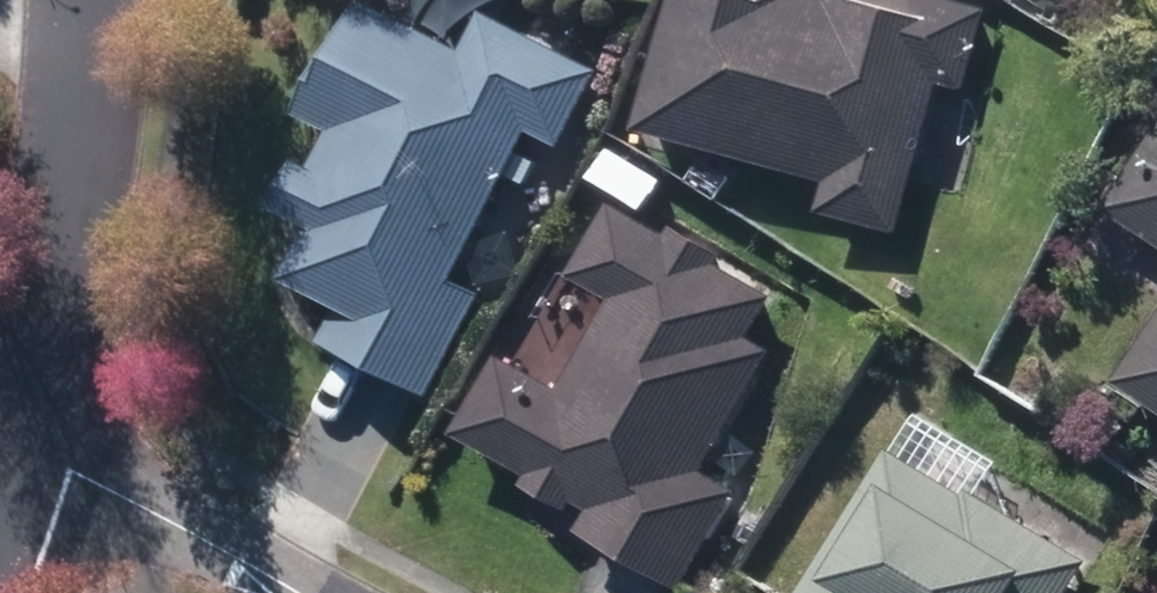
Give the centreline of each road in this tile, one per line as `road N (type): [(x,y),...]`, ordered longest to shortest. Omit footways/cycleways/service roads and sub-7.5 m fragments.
road 1 (residential): [(110,0),(14,446)]
road 2 (residential): [(294,592),(200,536),(14,446)]

